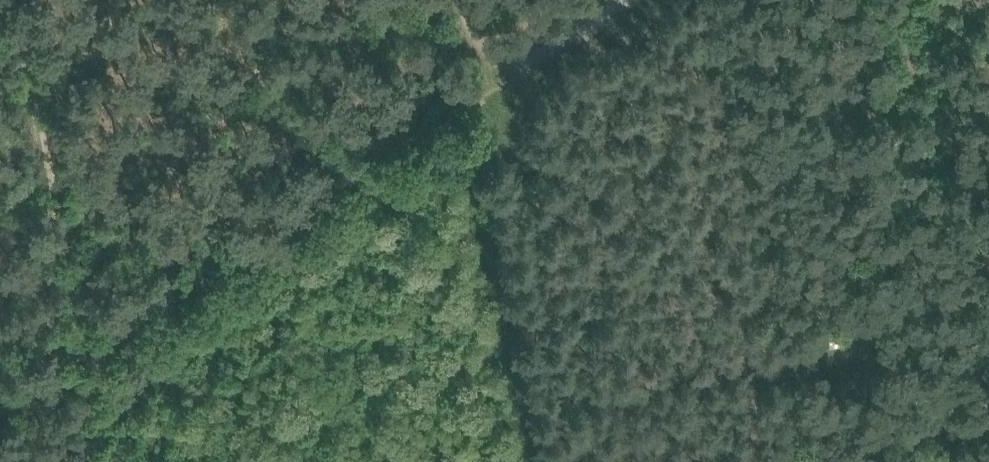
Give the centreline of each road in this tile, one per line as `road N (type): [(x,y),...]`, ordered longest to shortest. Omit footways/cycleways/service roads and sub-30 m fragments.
road 1 (track): [(787,461),(765,319),(549,133),(504,71)]
road 2 (track): [(109,354),(504,71)]
road 3 (track): [(14,0),(87,309),(109,354)]
road 4 (track): [(504,71),(625,0)]
road 5 (track): [(0,416),(109,354)]

